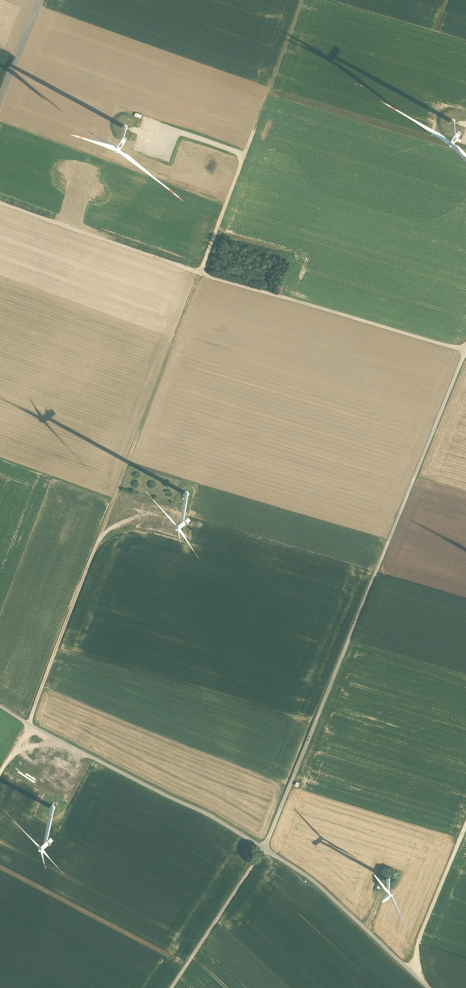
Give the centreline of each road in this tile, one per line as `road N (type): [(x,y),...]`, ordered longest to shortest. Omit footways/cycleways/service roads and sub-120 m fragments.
road 1 (unclassified): [(465,352),(265,847)]
road 2 (track): [(183,317),(28,725)]
road 3 (unclassified): [(264,850),(0,707)]
road 4 (track): [(198,275),(465,352)]
road 5 (track): [(198,275),(244,155),(144,120)]
road 6 (track): [(429,987),(317,884),(264,850)]
road 7 (track): [(198,275),(0,204)]
road 8 (track): [(173,987),(264,850)]
road 9 (track): [(411,972),(465,823)]
road 10 (track): [(0,460),(113,502)]

